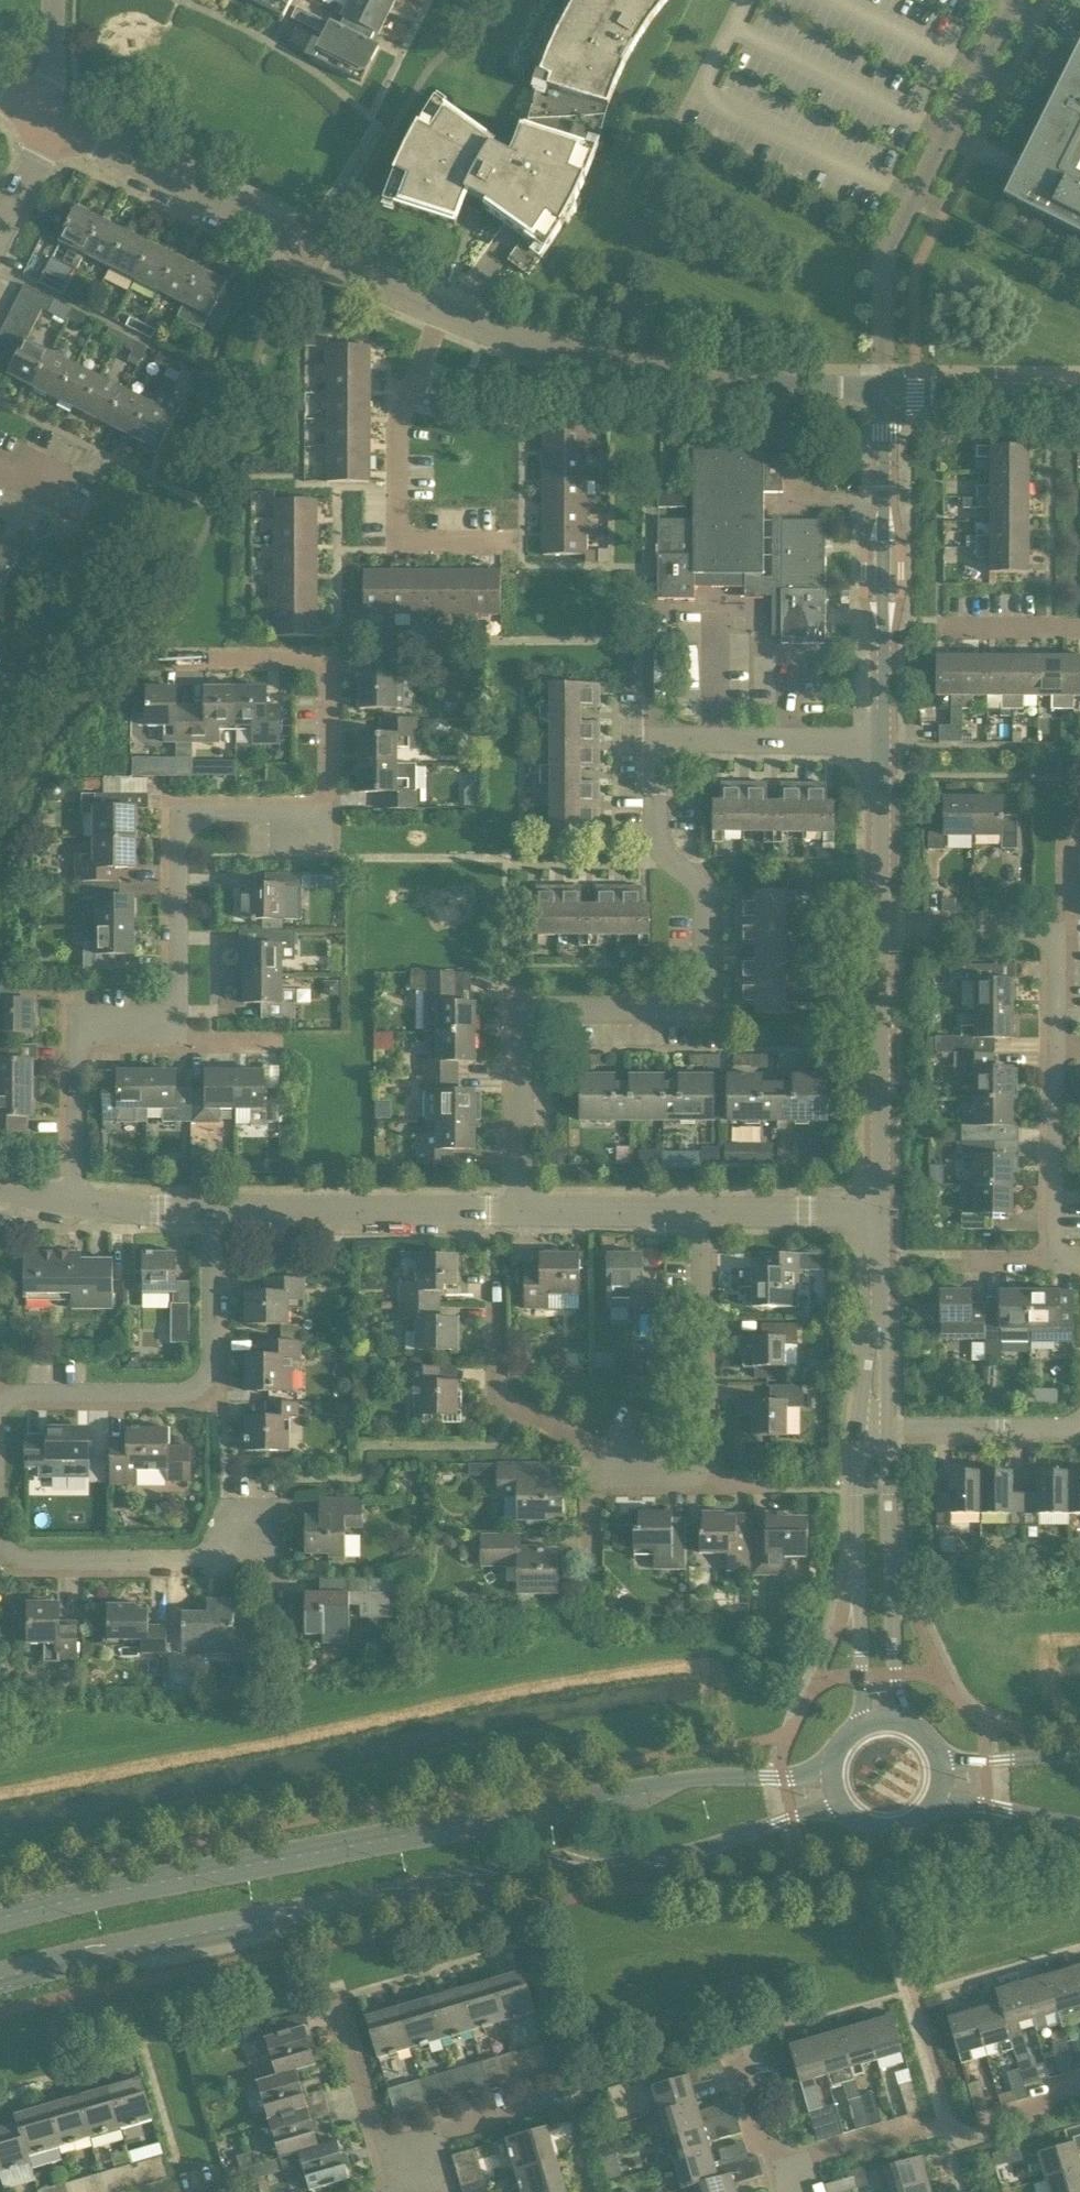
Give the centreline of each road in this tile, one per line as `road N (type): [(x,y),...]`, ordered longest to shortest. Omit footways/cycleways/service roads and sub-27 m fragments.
road 1 (primary): [(0,1979),(446,1886),(662,1859),(837,1803)]
road 2 (primary): [(831,1770),(693,1779),(0,1918)]
road 3 (residential): [(527,1209),(527,1028),(535,1010),(701,1012),(711,997),(712,886),(656,823),(657,738)]
road 4 (residential): [(174,1017),(183,828),(197,817),(321,816),(330,796),(329,660),(174,658)]
road 5 (residential): [(885,390),(659,372),(559,351),(448,311)]
road 6 (residential): [(448,311),(53,124)]
road 7 (residential): [(0,1415),(7,1402),(27,1396),(181,1395),(202,1386),(213,1368),(214,1211)]
road 8 (tertiary): [(884,741),(885,390)]
road 9 (residential): [(709,1480),(608,1457),(495,1388),(496,1275)]
road 10 (residential): [(509,539),(417,539),(404,516),(409,393),(448,311)]
road 11 (tertiary): [(214,1211),(527,1209)]
road 12 (residential): [(254,1506),(250,1558),(20,1560),(0,1552)]
road 13 (tertiary): [(910,1726),(894,1675),(887,1429)]
road 14 (tertiary): [(859,1429),(861,1727)]
road 15 (residential): [(878,932),(1055,931),(1057,1044)]
road 16 (tertiary): [(880,1210),(878,932)]
road 17 (residential): [(709,1480),(707,1208)]
road 18 (residential): [(73,1204),(79,1033),(92,1022),(174,1017)]
road 19 (residential): [(1057,1044),(1057,1263),(1079,1263)]
road 20 (residential): [(884,741),(657,738)]
road 21 (residential): [(396,2191),(335,1993)]
road 22 (tertiary): [(885,390),(1079,390)]
road 23 (residential): [(887,1429),(1079,1428)]
road 24 (tertiary): [(878,932),(884,741)]
road 25 (residential): [(444,2176),(431,2138),(568,2097)]
road 26 (tertiary): [(527,1209),(707,1208)]
road 27 (tertiary): [(707,1208),(880,1210)]
road 28 (primary): [(936,1802),(1079,1825)]
road 29 (tertiary): [(73,1204),(214,1211)]
road 30 (primary): [(1079,1754),(940,1761)]
road 31 (residential): [(0,243),(53,124)]
road 32 (residential): [(787,2165),(764,2143),(736,2050)]
road 33 (residential): [(289,1040),(192,1039),(174,1017)]
road 34 (residential): [(53,124),(58,0)]
road 35 (residential): [(1079,625),(957,623)]
road 36 (residential): [(971,2133),(1033,2117),(1050,2098),(1079,2089)]
road 37 (tertiary): [(878,1311),(859,1429)]

